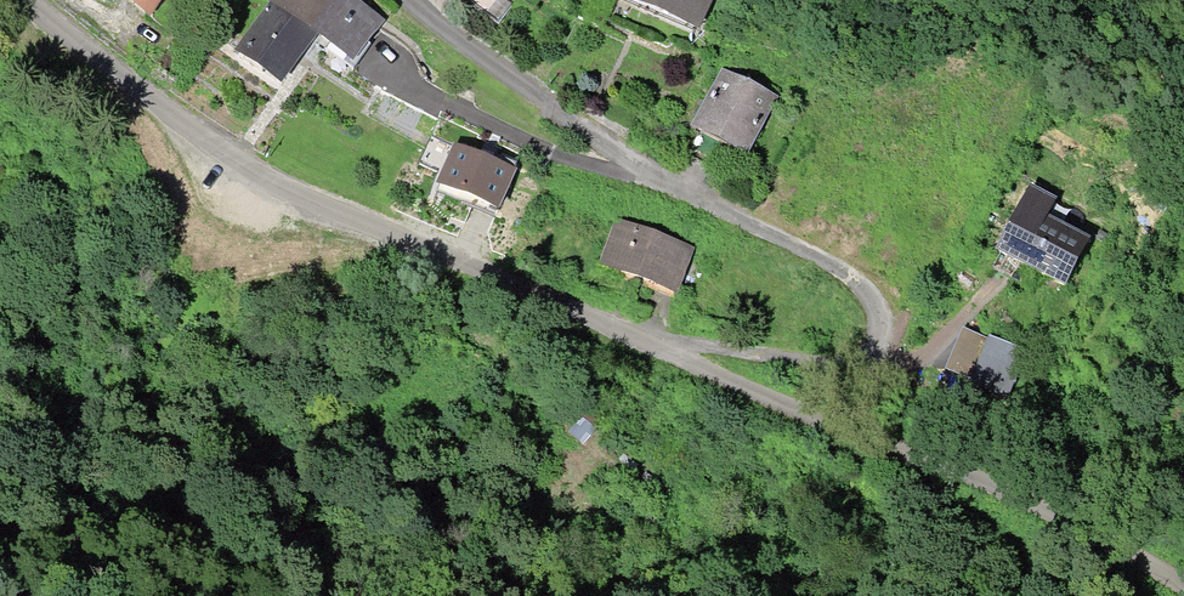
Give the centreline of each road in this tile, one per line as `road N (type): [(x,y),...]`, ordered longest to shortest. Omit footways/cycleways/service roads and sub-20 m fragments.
road 1 (residential): [(421,0),(637,163),(858,279),(888,317),(883,358),(870,368),(732,348),(661,348)]
road 2 (residential): [(661,348),(278,176),(163,105),(33,0)]
road 3 (unclassified): [(661,348),(1183,591)]
road 4 (track): [(349,595),(289,569),(0,493)]

